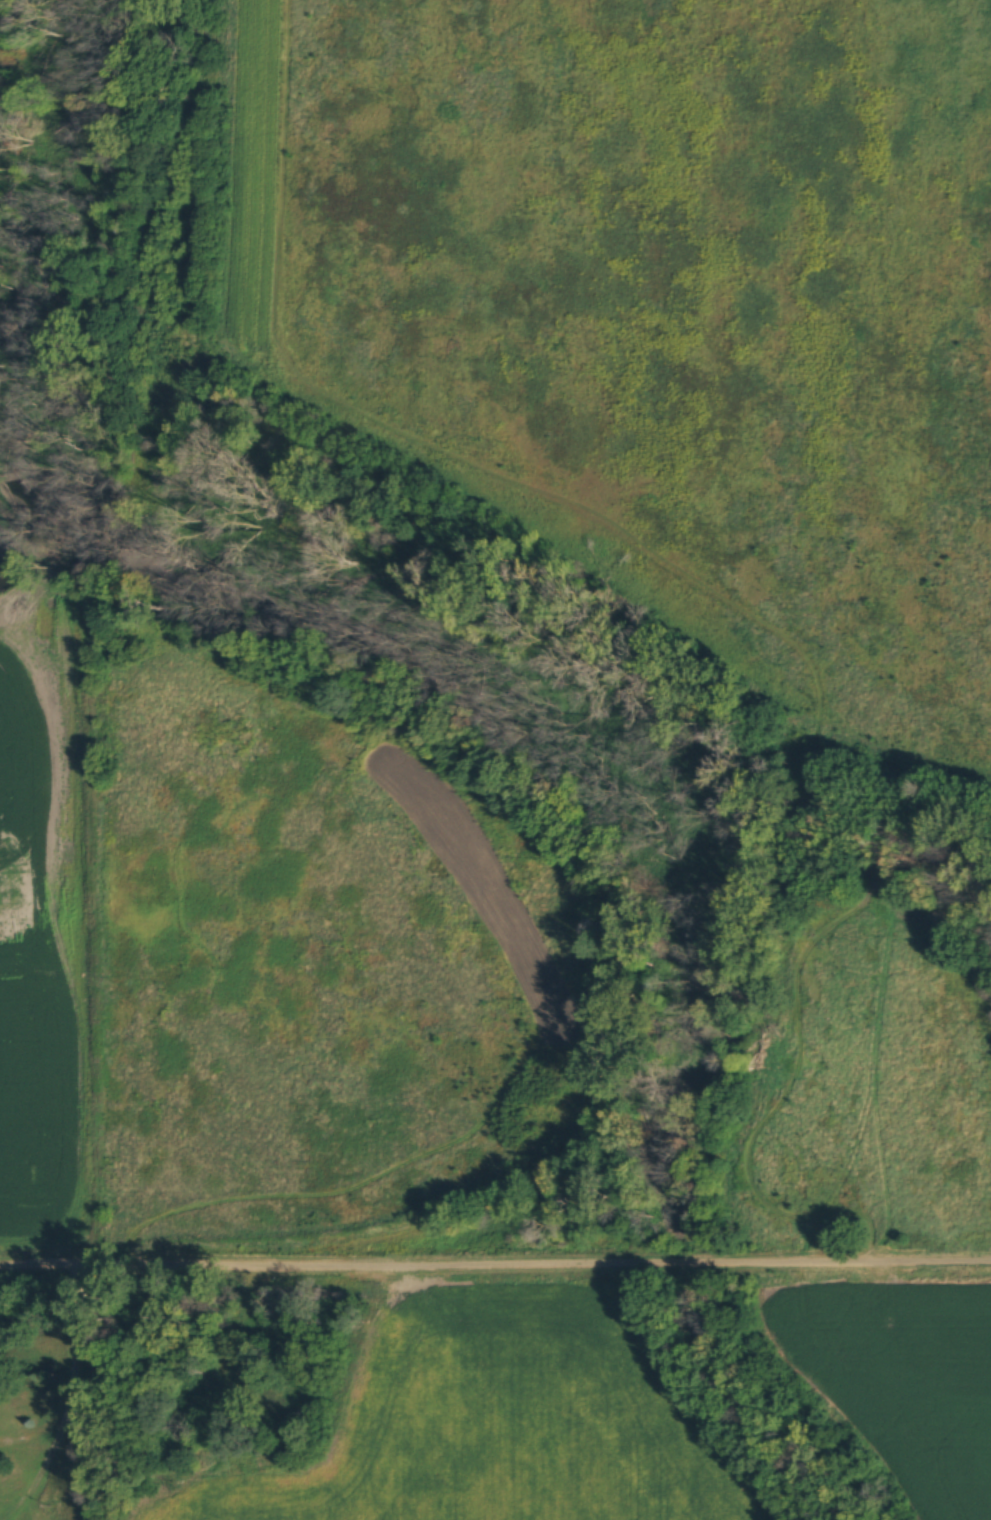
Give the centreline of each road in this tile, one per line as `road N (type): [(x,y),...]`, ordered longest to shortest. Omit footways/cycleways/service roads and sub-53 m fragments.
road 1 (residential): [(0,1268),(990,1264)]

